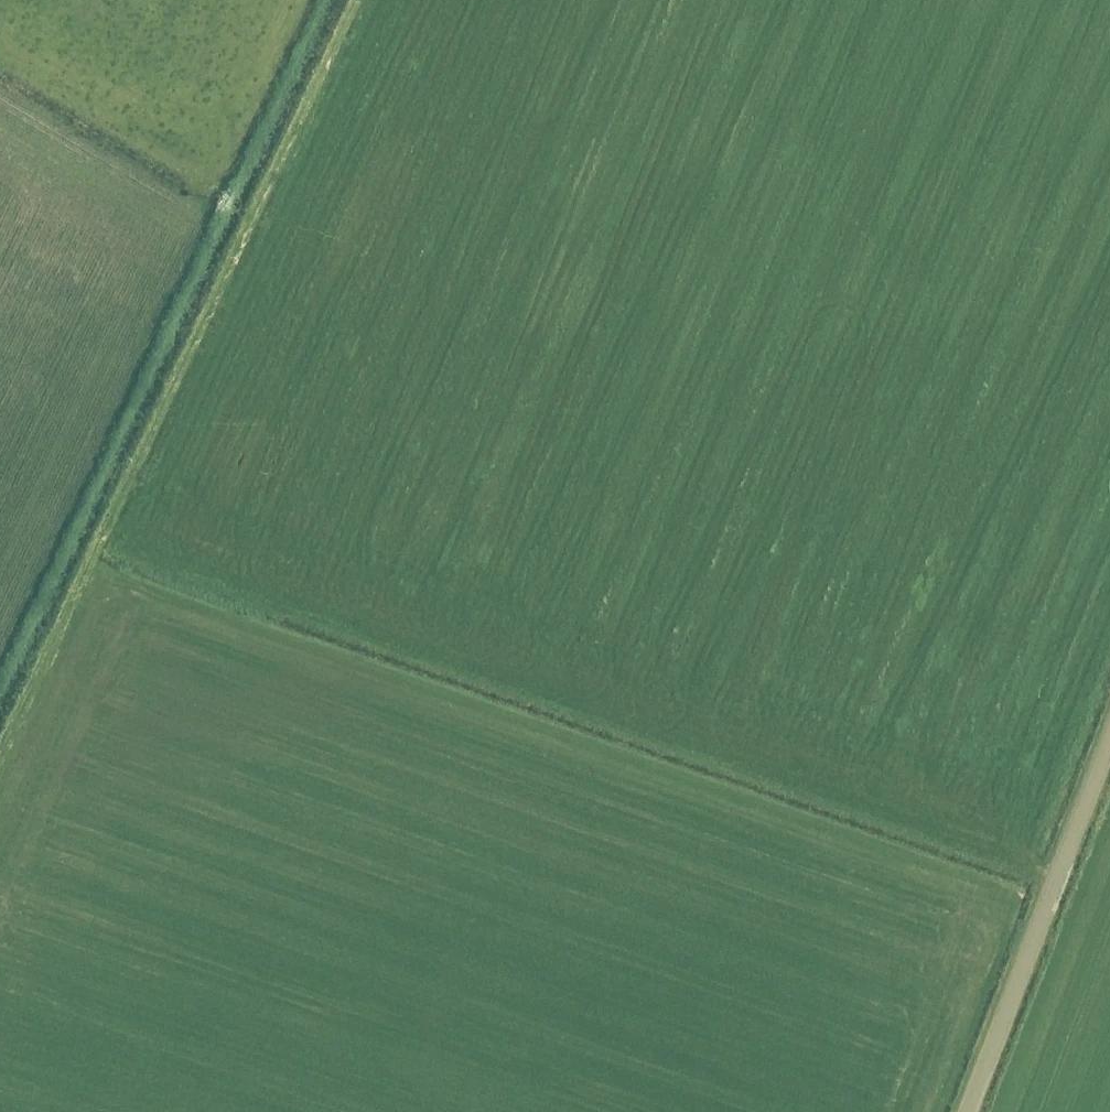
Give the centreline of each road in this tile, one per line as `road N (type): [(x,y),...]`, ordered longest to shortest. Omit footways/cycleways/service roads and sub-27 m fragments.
road 1 (unclassified): [(968,1111),(1109,741)]

